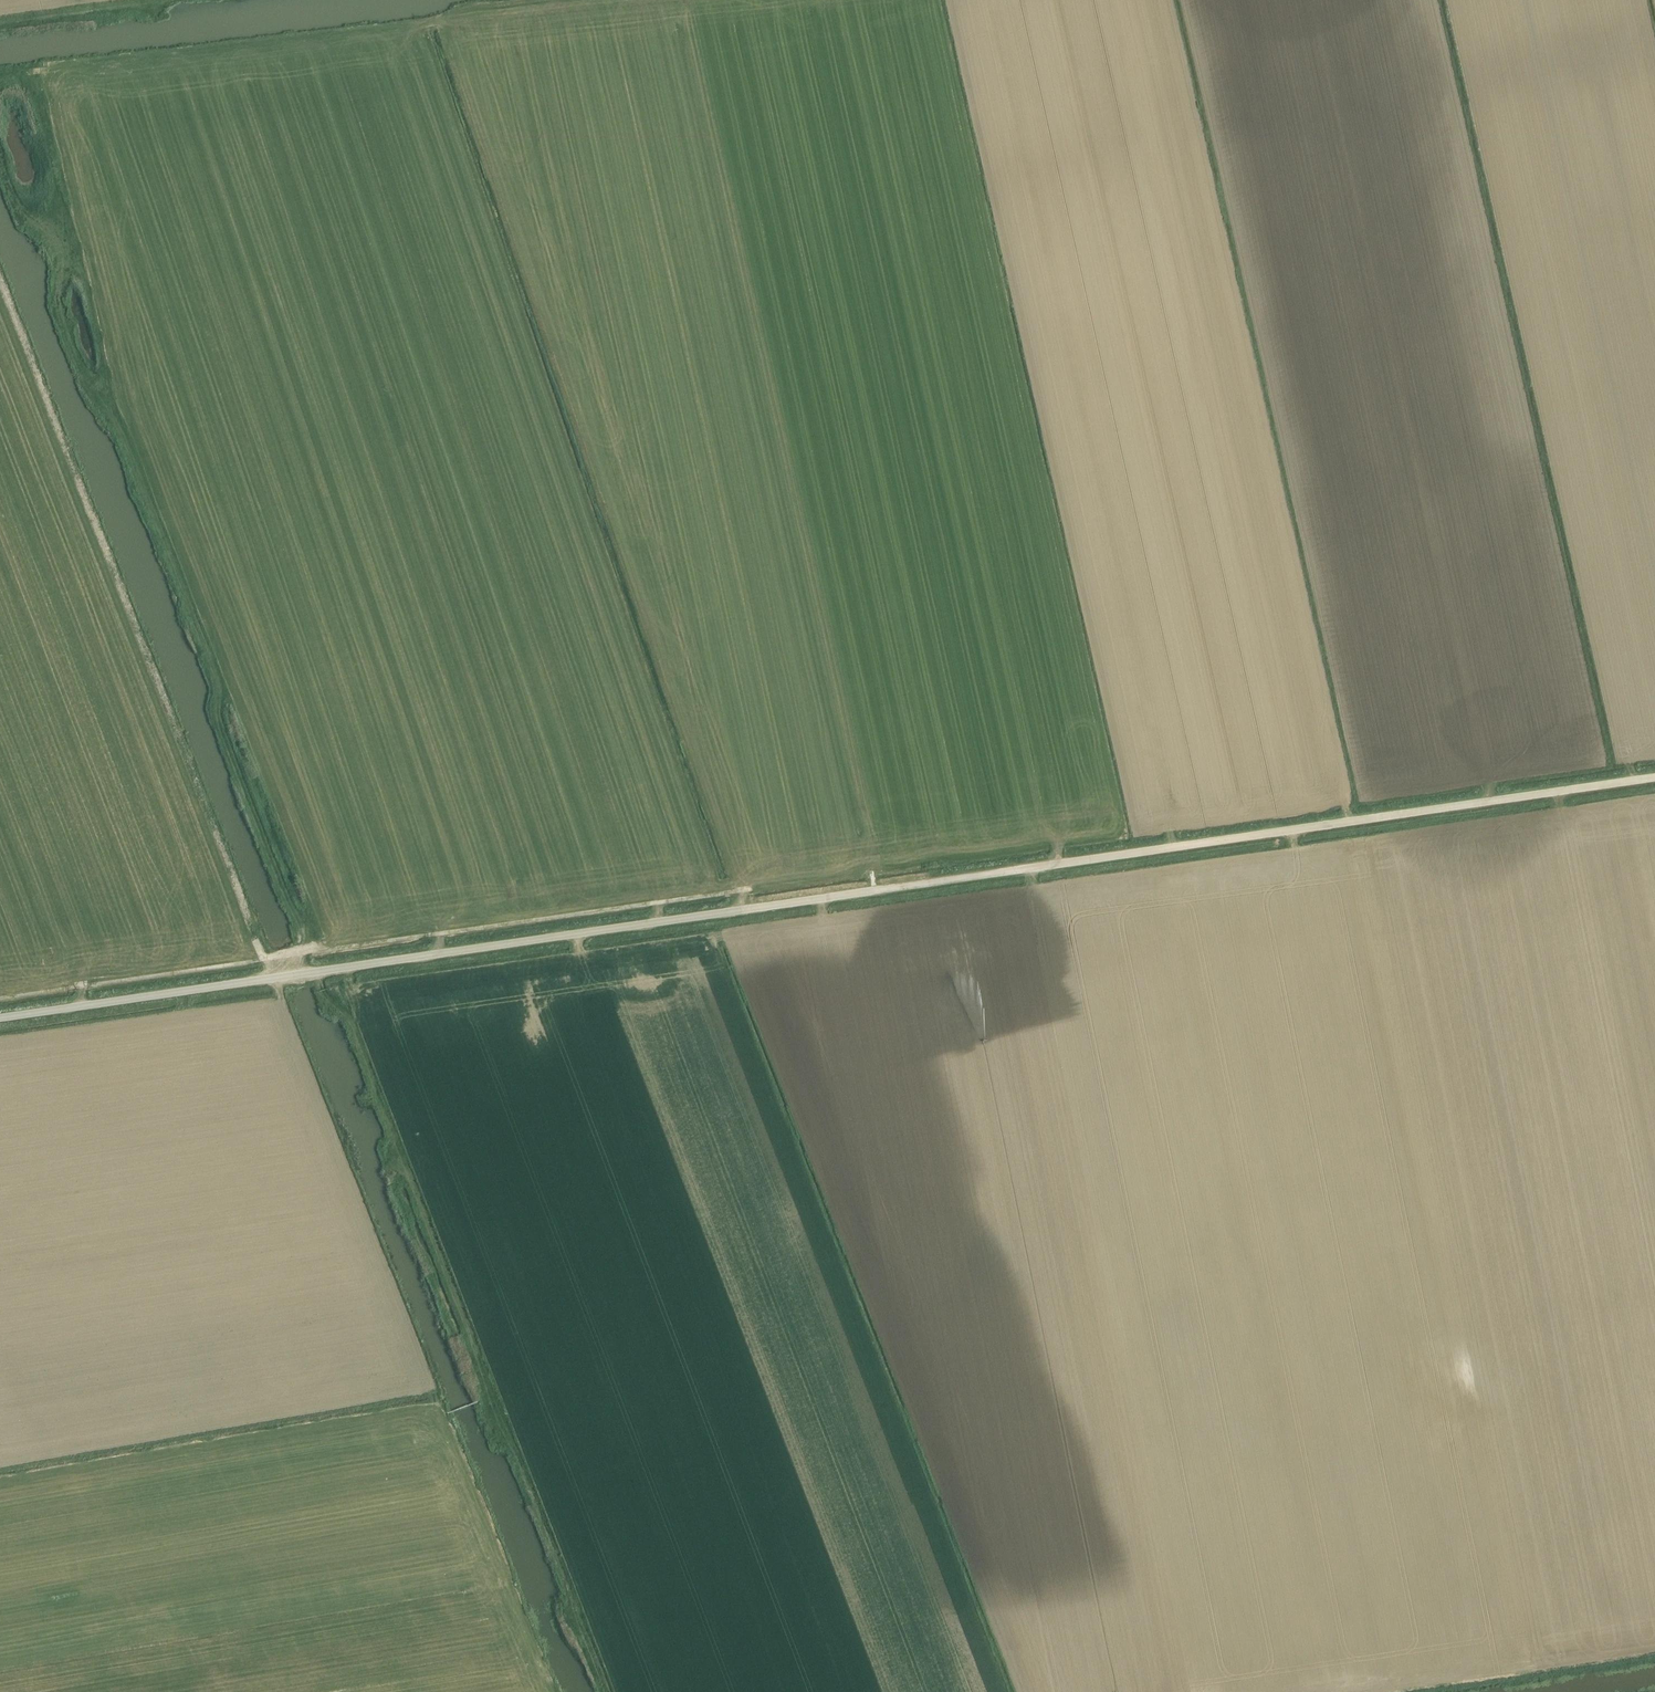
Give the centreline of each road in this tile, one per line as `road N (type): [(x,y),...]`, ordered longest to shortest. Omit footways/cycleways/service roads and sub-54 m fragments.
road 1 (unclassified): [(0,1018),(1654,778)]

